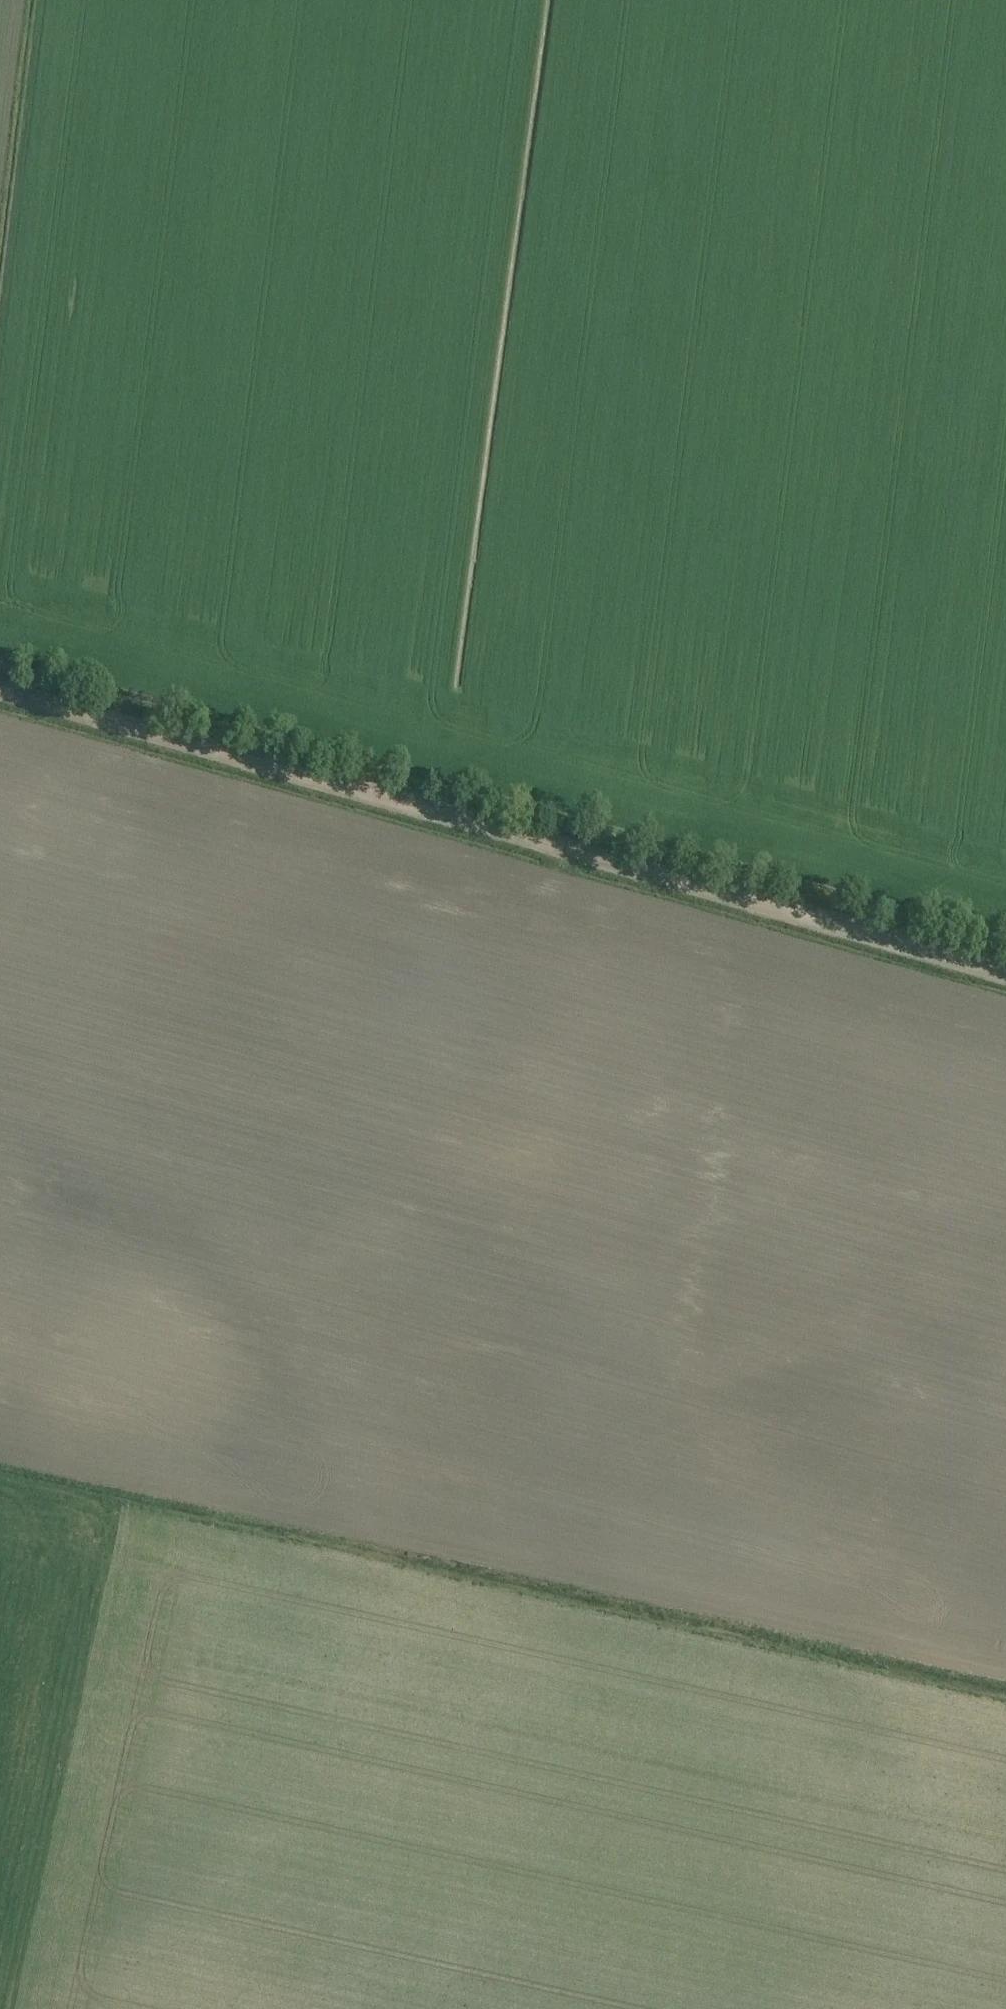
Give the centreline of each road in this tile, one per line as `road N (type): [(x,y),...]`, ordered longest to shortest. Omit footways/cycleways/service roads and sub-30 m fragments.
road 1 (track): [(1005,971),(0,690)]

